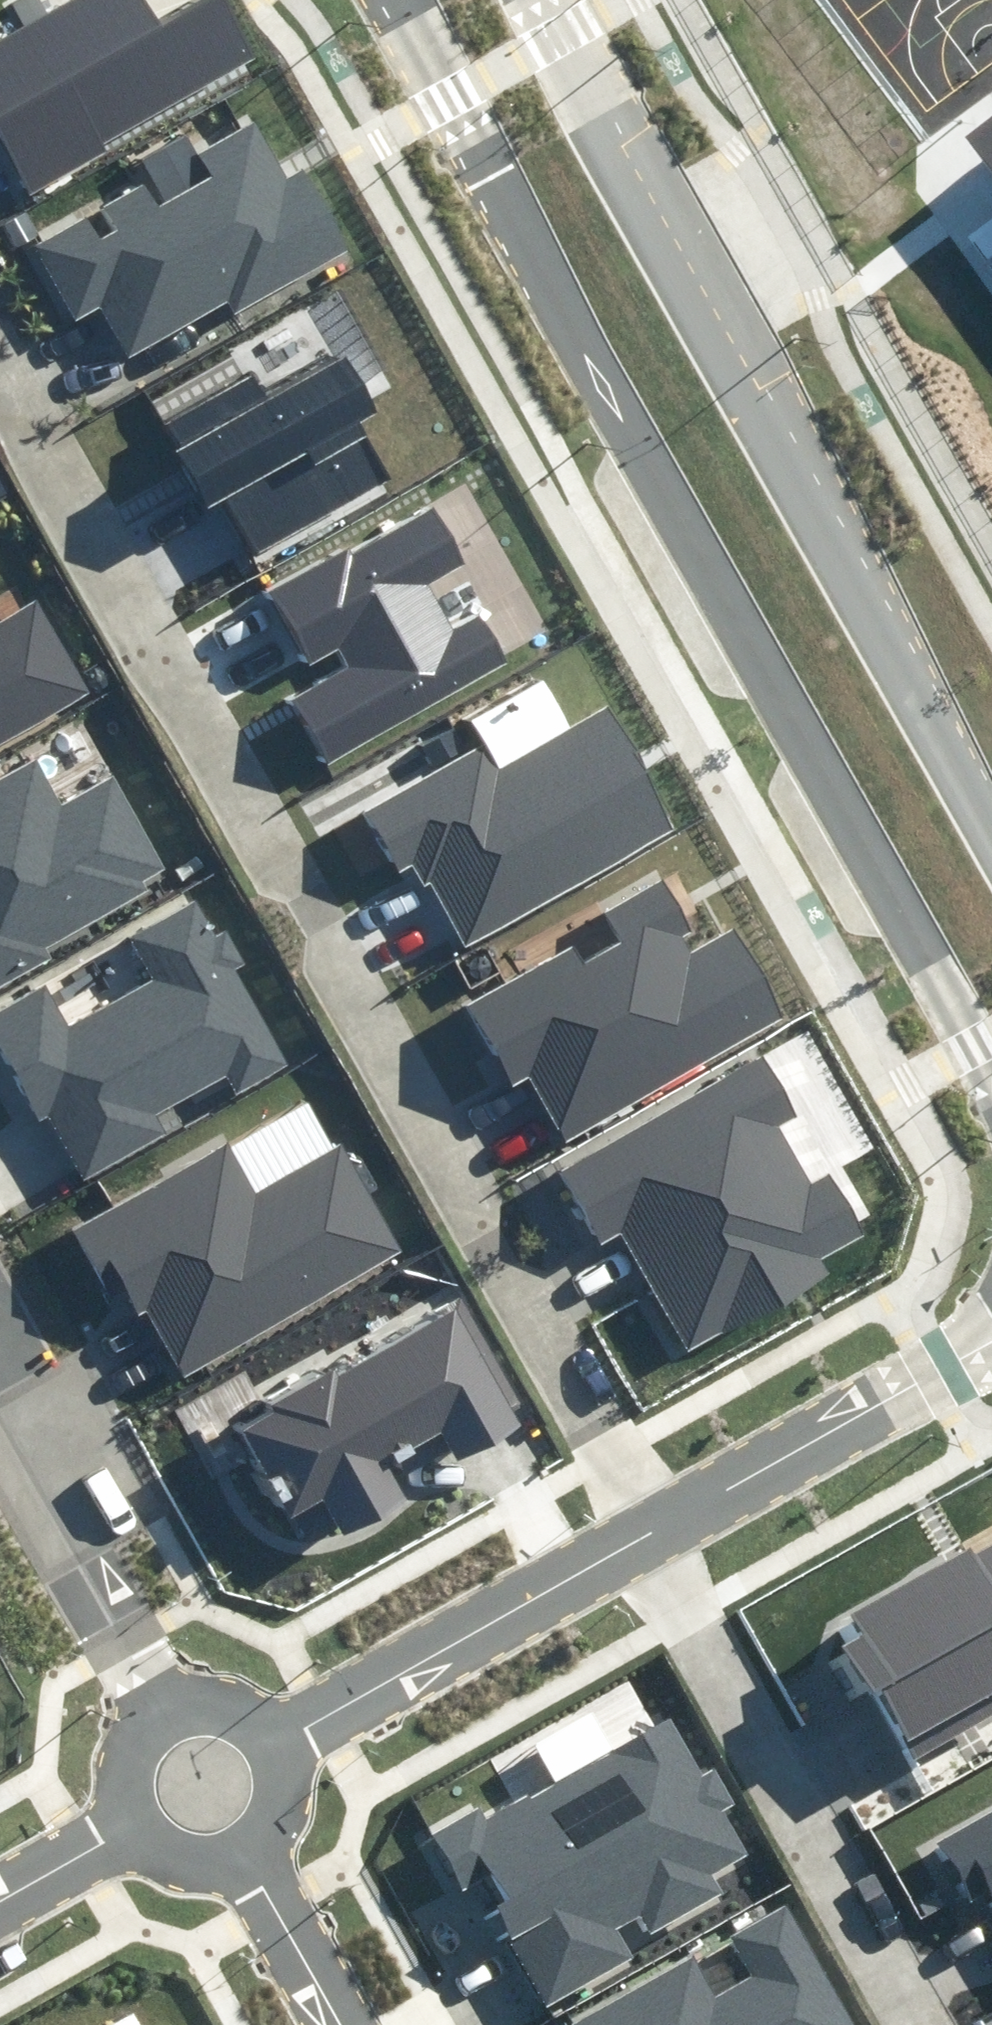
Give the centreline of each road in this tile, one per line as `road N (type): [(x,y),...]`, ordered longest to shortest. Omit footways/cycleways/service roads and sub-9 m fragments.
road 1 (residential): [(656,1521),(0,379)]
road 2 (secondary): [(991,1059),(401,0)]
road 3 (secondary): [(556,0),(991,809)]
road 4 (residential): [(934,2024),(656,1521)]
road 5 (tertiary): [(656,1521),(279,1741)]
road 6 (residential): [(0,1347),(87,1562),(165,1707)]
road 7 (tertiary): [(991,1325),(656,1521)]
road 8 (residential): [(234,1857),(268,1895),(342,2024)]
road 9 (tertiary): [(135,1822),(0,1897)]
road 10 (tertiary): [(279,1741),(287,1796),(258,1843),(234,1857)]
road 11 (tertiary): [(135,1822),(123,1771),(144,1724),(165,1707)]
road 12 (tertiary): [(165,1707),(216,1698),(242,1705),(279,1741)]

